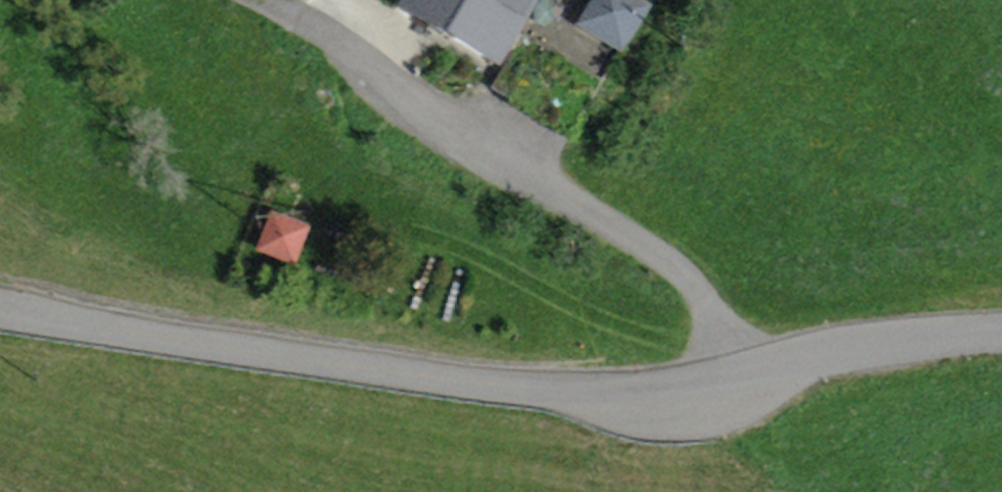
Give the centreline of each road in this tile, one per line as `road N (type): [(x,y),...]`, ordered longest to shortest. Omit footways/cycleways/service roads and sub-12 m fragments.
road 1 (unclassified): [(1001,325),(885,321),(729,341),(593,383),(192,335),(0,295)]
road 2 (track): [(250,0),(314,30),(652,241),(729,341)]

